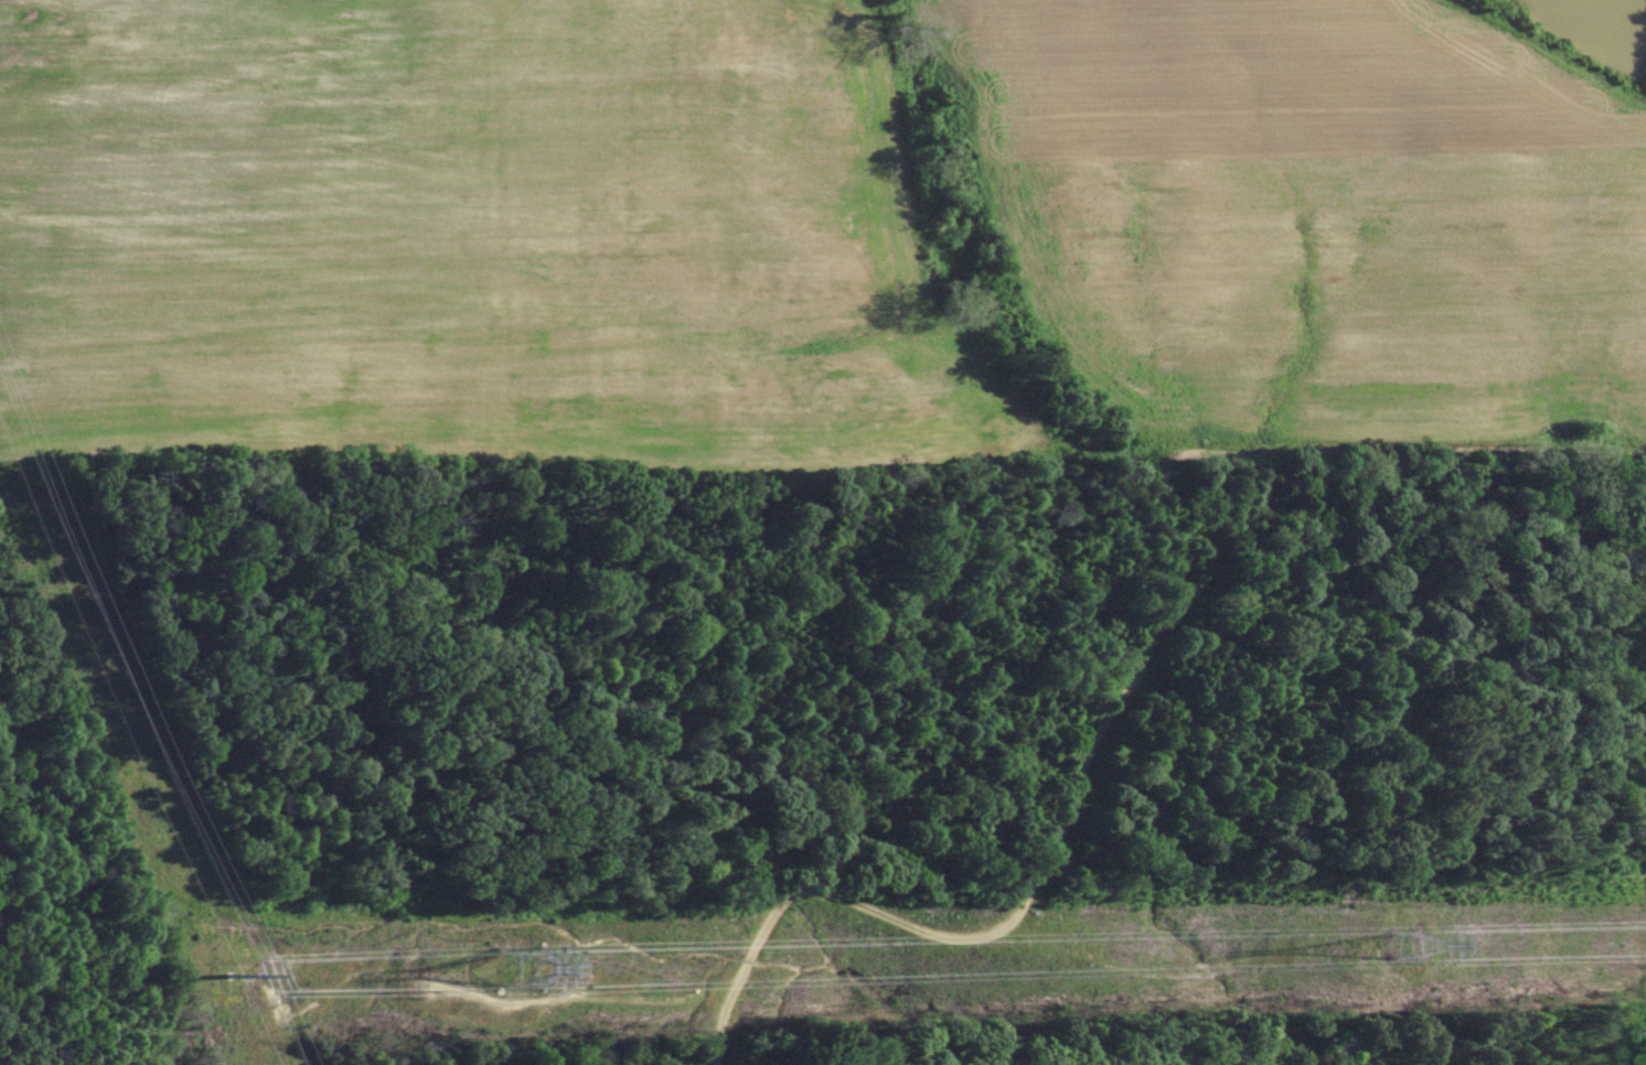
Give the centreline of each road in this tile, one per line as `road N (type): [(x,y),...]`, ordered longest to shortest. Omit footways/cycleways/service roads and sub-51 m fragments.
road 1 (residential): [(695,1064),(740,939),(817,847),(872,842),(904,852),(932,882),(949,885),(1030,864),(1046,847),(1091,717),(1147,639),(1175,553),(1175,538),(1120,477),(1136,445),(1166,434),(1645,450)]

